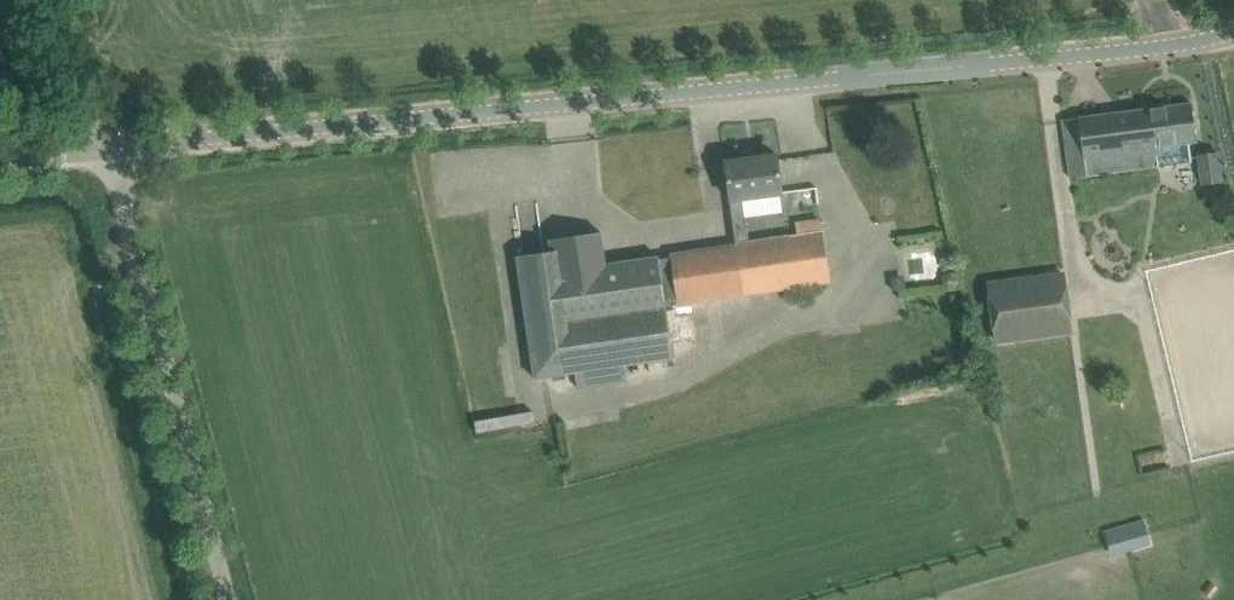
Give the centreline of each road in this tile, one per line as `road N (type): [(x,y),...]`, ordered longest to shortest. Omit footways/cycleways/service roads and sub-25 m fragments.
road 1 (unclassified): [(92,150),(1233,31)]
road 2 (unclassified): [(211,599),(92,150)]

